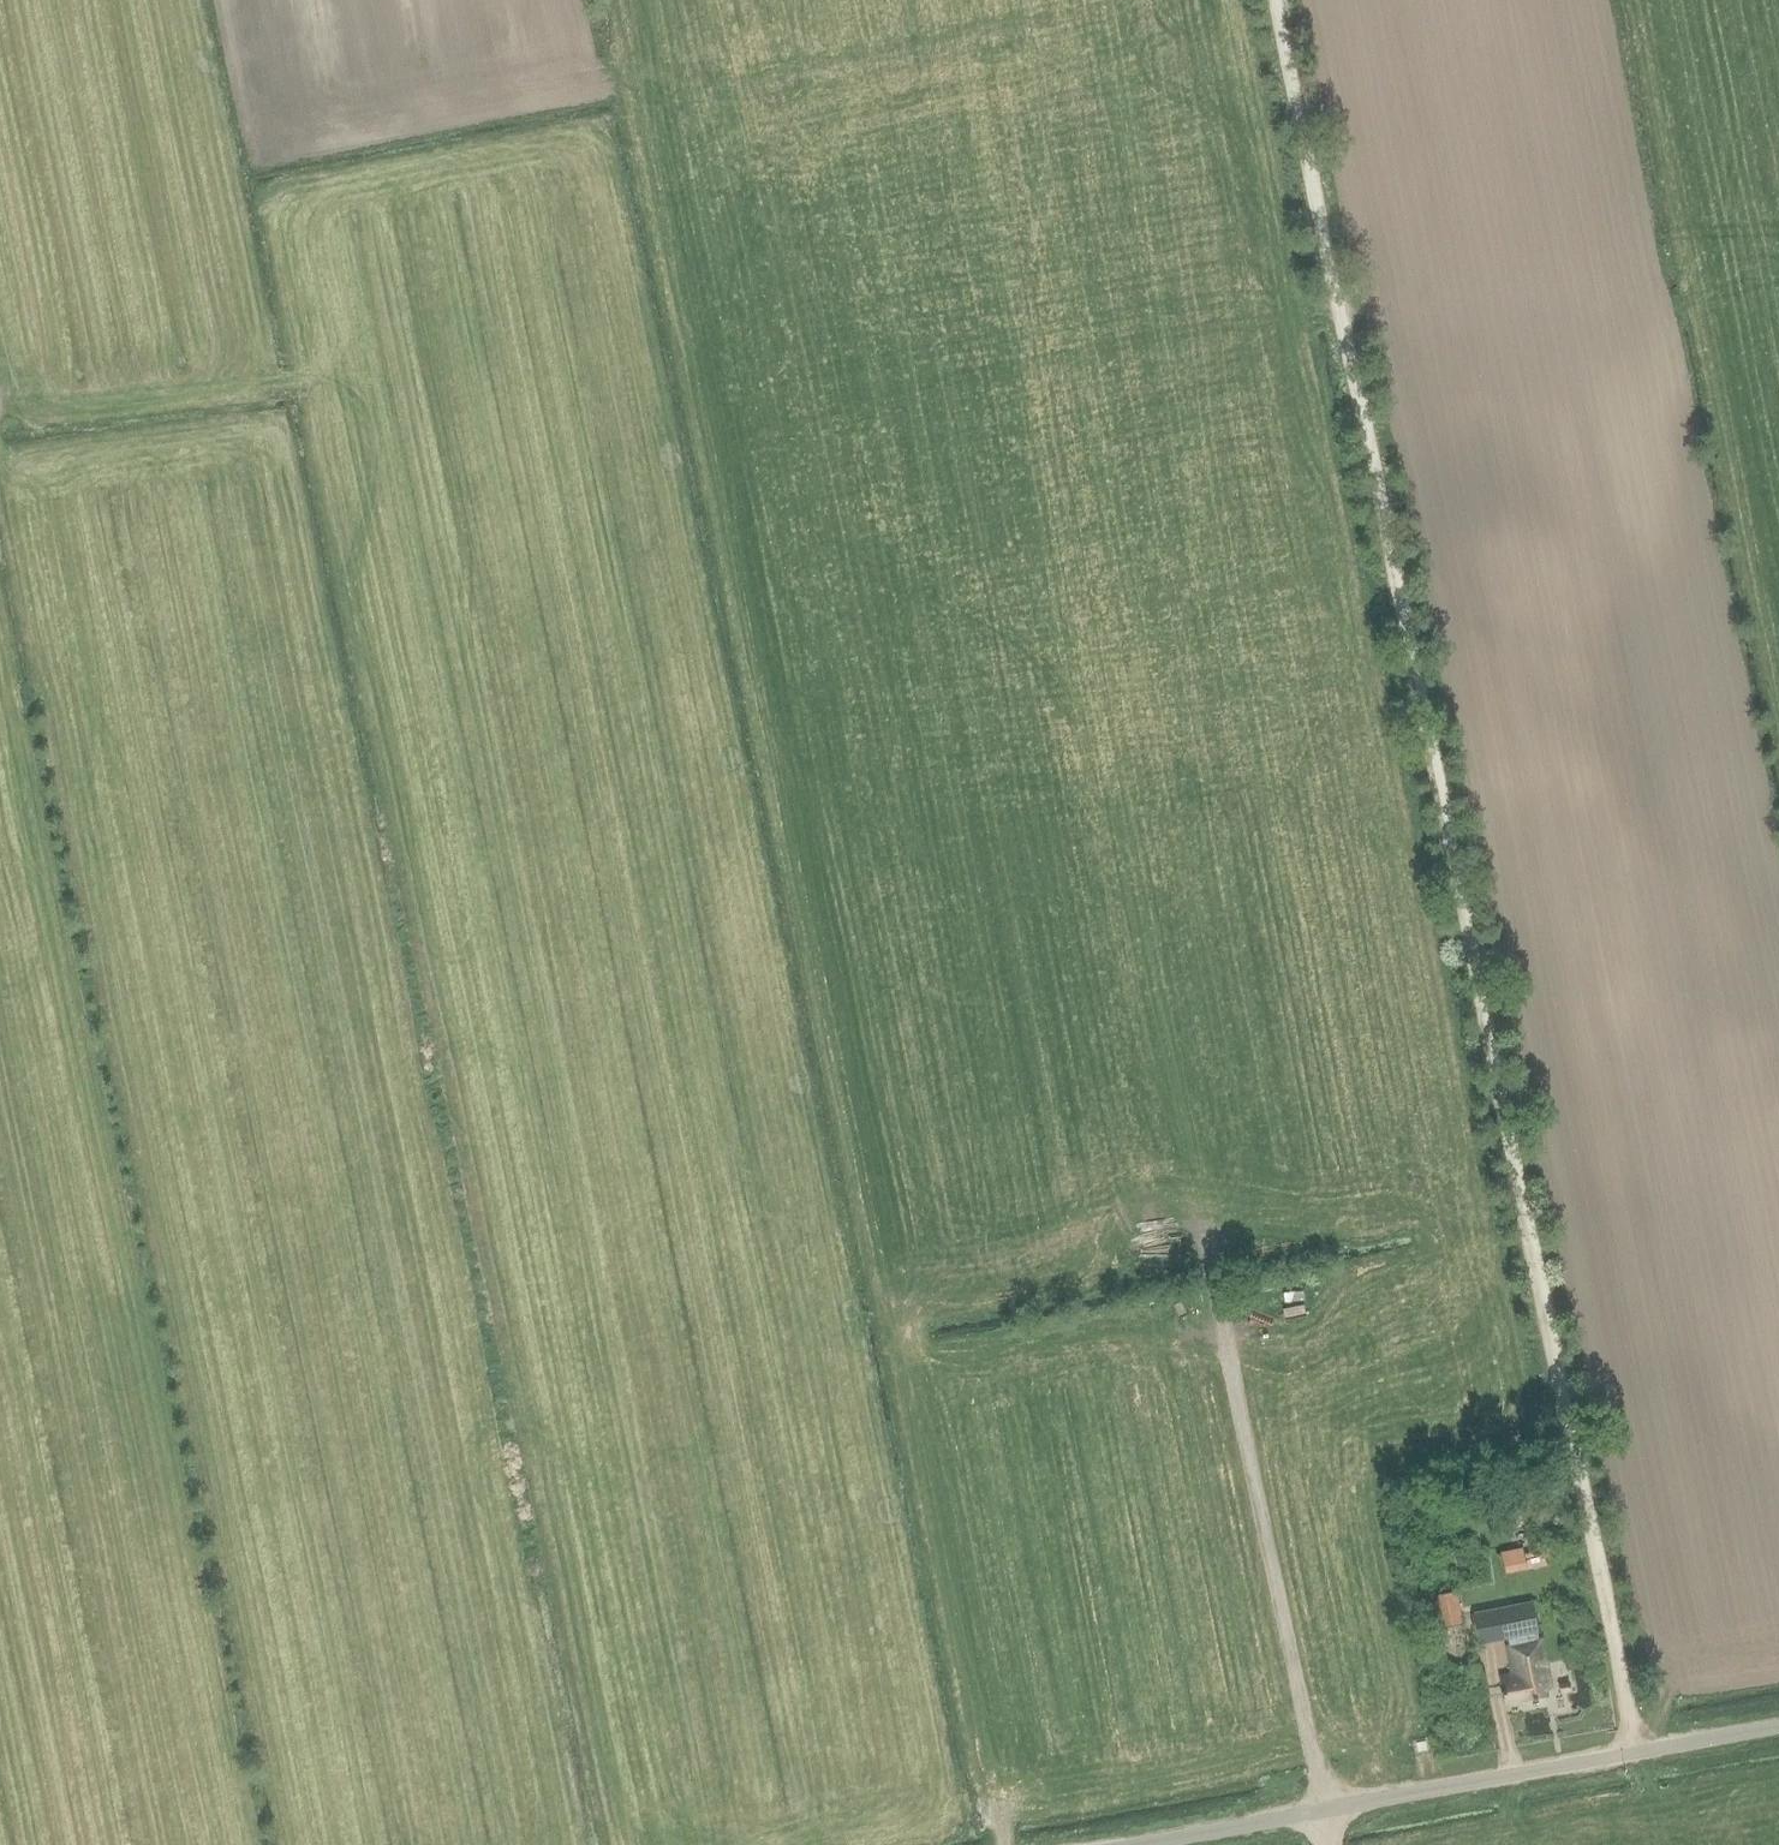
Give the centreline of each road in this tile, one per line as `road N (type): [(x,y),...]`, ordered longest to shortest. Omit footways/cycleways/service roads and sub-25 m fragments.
road 1 (unclassified): [(1146,1844),(1778,1727)]

